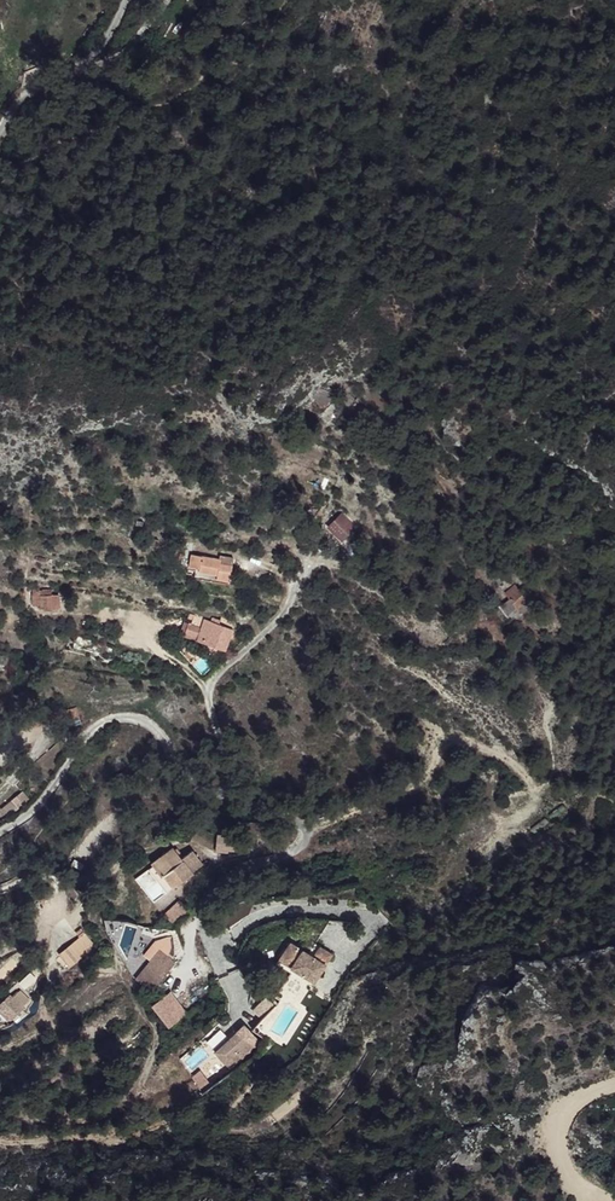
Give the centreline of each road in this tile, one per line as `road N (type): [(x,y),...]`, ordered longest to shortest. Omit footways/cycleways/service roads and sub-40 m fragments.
road 1 (unclassified): [(0,829),(53,791),(85,735),(119,713),(165,729),(210,784),(301,814),(303,842),(246,862),(210,895),(207,913),(240,989)]
road 2 (track): [(509,750),(437,677),(406,665),(346,572),(317,559),(286,612),(211,683),(238,770),(232,793)]
road 3 (track): [(307,827),(423,778),(449,737),(464,730),(509,750),(534,779),(536,795),(430,888)]
road 4 (track): [(303,842),(384,835),(536,795)]
road 5 (residential): [(0,134),(29,92),(98,52),(125,0)]
road 6 (track): [(607,1200),(580,1184),(558,1143),(568,1107),(614,1085)]

